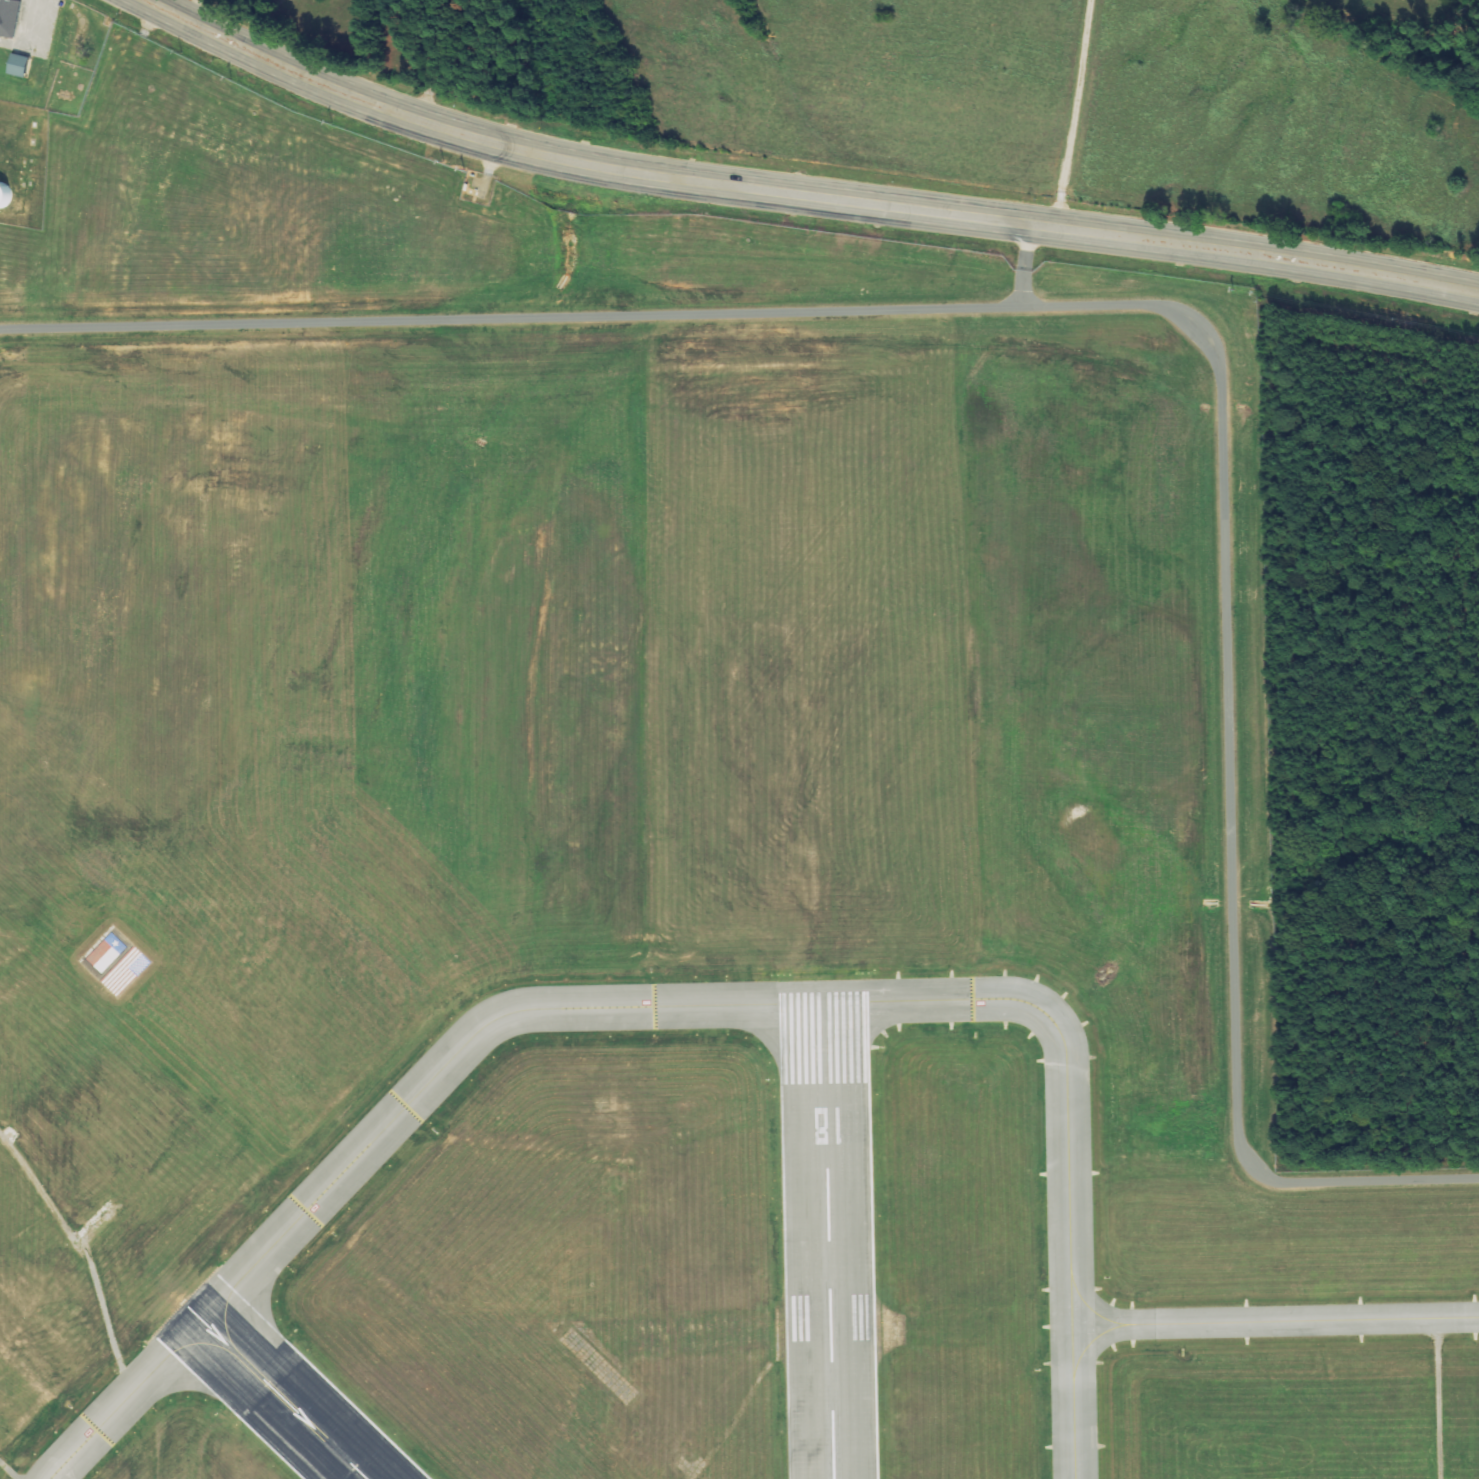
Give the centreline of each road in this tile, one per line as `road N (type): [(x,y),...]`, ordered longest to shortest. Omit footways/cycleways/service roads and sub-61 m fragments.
road 1 (tertiary): [(1478,294),(1266,257),(666,178)]
road 2 (tertiary): [(666,178),(465,136),(324,85),(141,0)]

